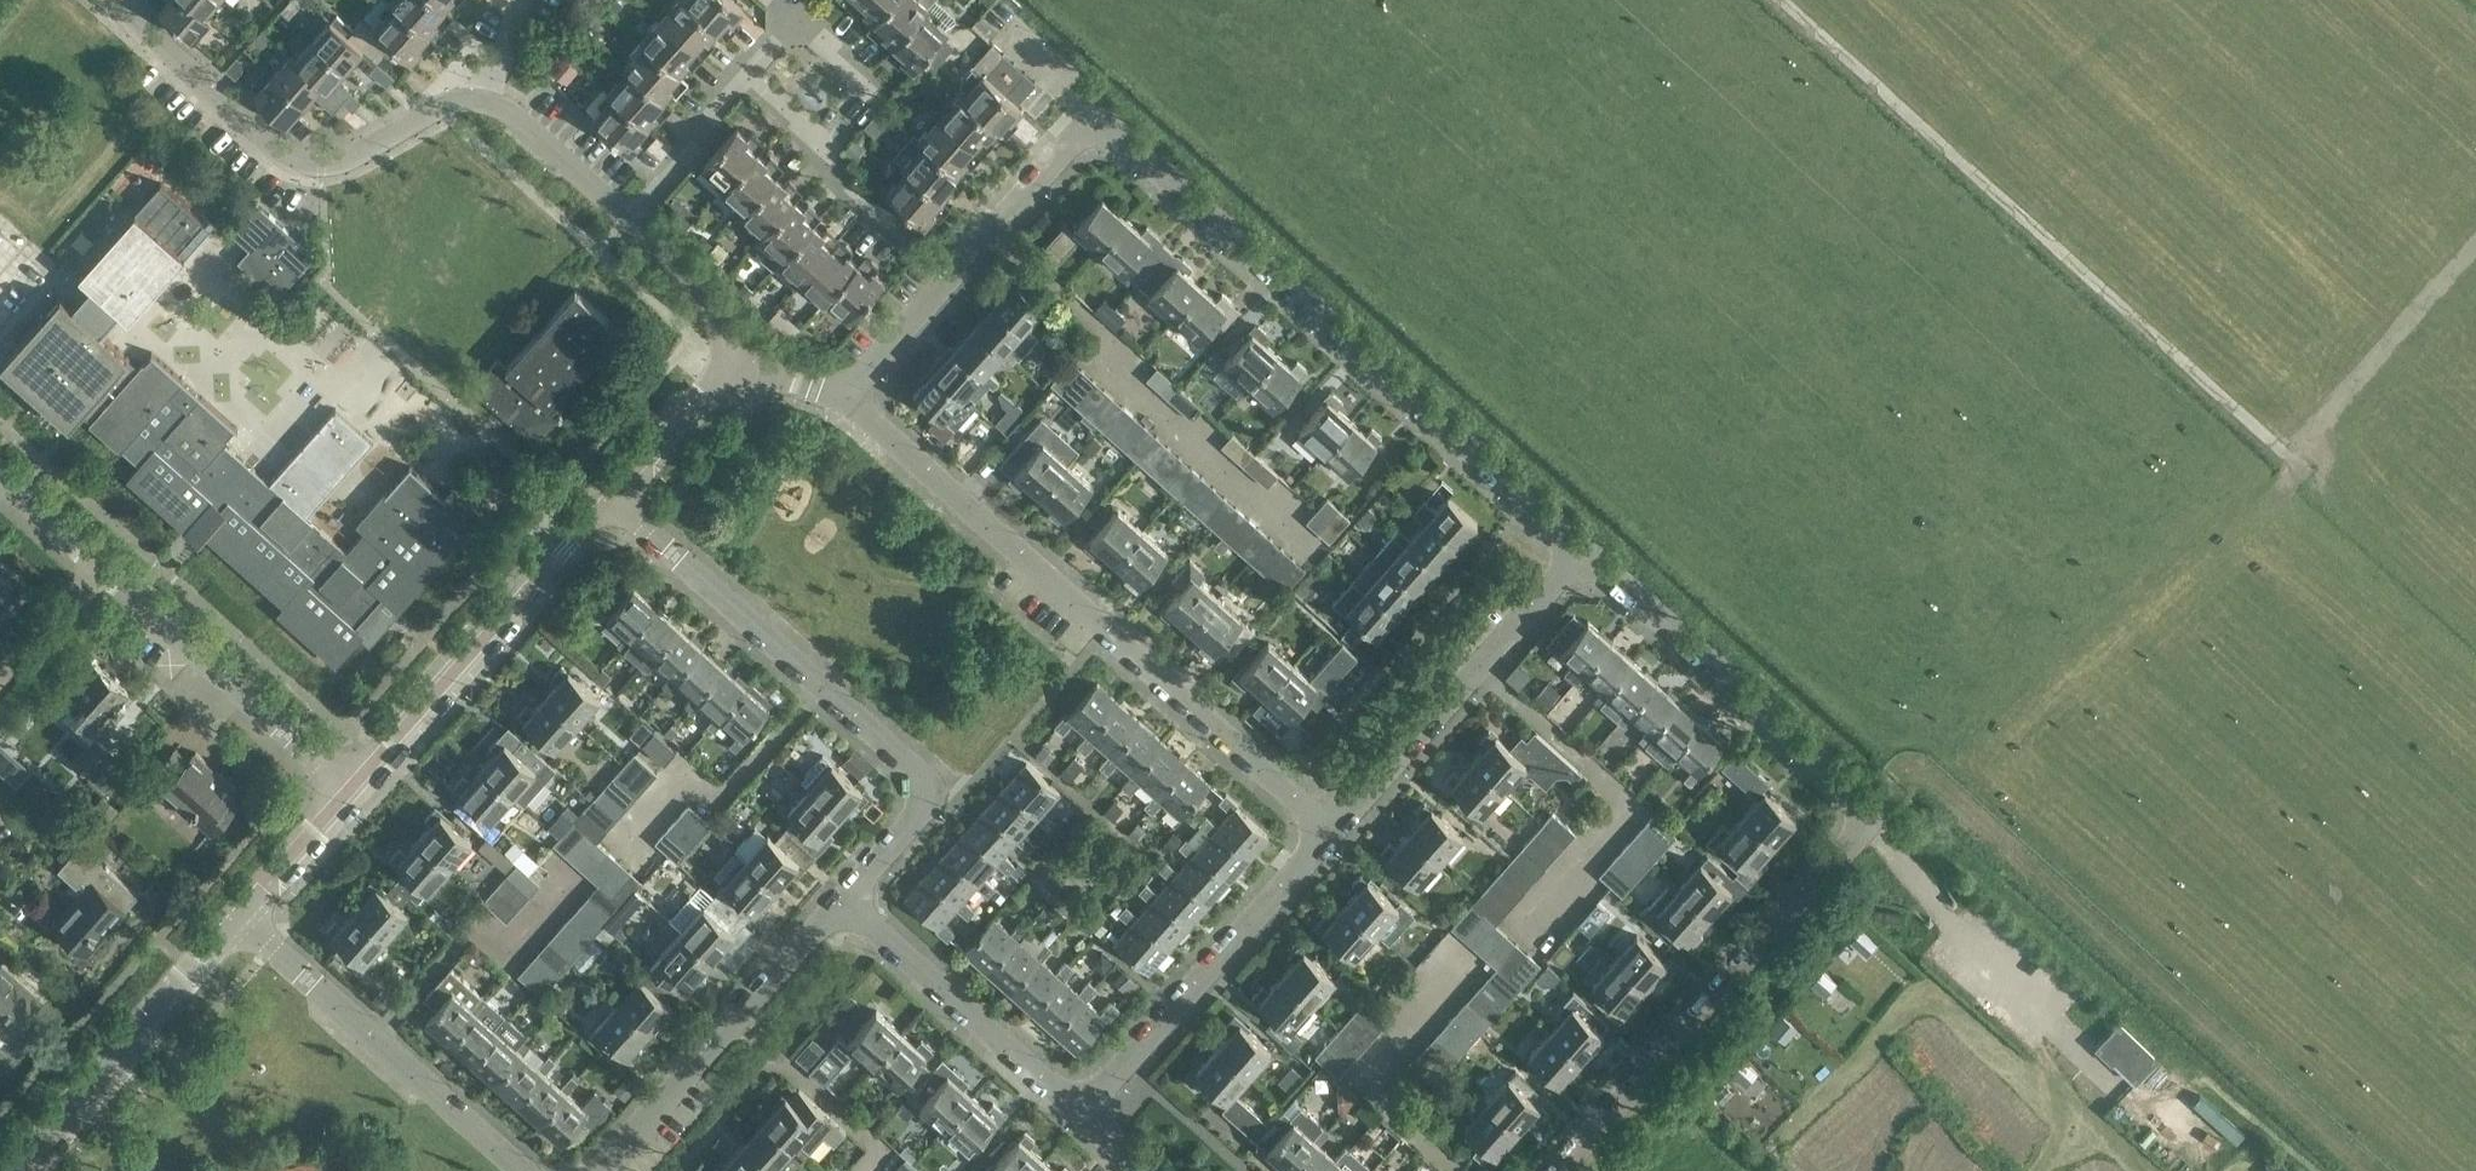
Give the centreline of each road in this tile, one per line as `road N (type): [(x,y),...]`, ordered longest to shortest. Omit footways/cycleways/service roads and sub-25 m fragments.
road 1 (residential): [(1547,1170),(1841,841),(1852,812),(1841,789),(1581,557)]
road 2 (residential): [(1581,557),(1120,144),(1096,136),(1073,145),(990,240)]
road 3 (track): [(2294,458),(1793,0)]
road 4 (residential): [(1335,837),(867,421),(854,394)]
road 5 (residential): [(852,901),(927,807),(915,763),(619,495)]
road 6 (residential): [(990,240),(1102,337),(1115,373),(1313,553)]
road 7 (residential): [(484,103),(461,104),(348,164),(302,163),(264,144),(137,23),(124,0)]
road 8 (residential): [(353,792),(619,495)]
road 9 (track): [(2118,1088),(1942,911),(1879,834),(1849,820)]
road 10 (residential): [(524,1170),(241,921)]
road 11 (residential): [(1088,1117),(1335,837)]
road 12 (residential): [(608,1170),(852,901)]
road 13 (residential): [(1485,666),(1635,811),(1537,927)]
road 14 (residential): [(353,792),(102,565)]
road 15 (residential): [(20,1170),(241,921)]
road 16 (residential): [(1088,1117),(852,901)]
road 17 (residential): [(1461,1170),(1364,1079),(1457,971)]
road 18 (track): [(2294,458),(2475,257)]
road 19 (residential): [(746,74),(836,155),(843,190),(903,241)]
road 20 (residential): [(1335,837),(1485,666)]
road 21 (residential): [(990,240),(854,394)]
road 22 (residential): [(629,219),(710,134),(717,107),(746,74)]
road 23 (track): [(2046,1170),(2084,1136),(2034,1036),(2042,1013)]
road 24 (residential): [(629,219),(510,114),(484,103)]
road 25 (residential): [(734,362),(695,278),(629,219)]
road 26 (residential): [(619,495),(734,362)]
road 27 (residential): [(241,921),(353,792)]
road 28 (residential): [(102,565),(0,677)]
road 29 (residential): [(1485,666),(1581,557)]
road 30 (residential): [(102,565),(0,476)]
road 31 (residential): [(854,394),(734,362)]

